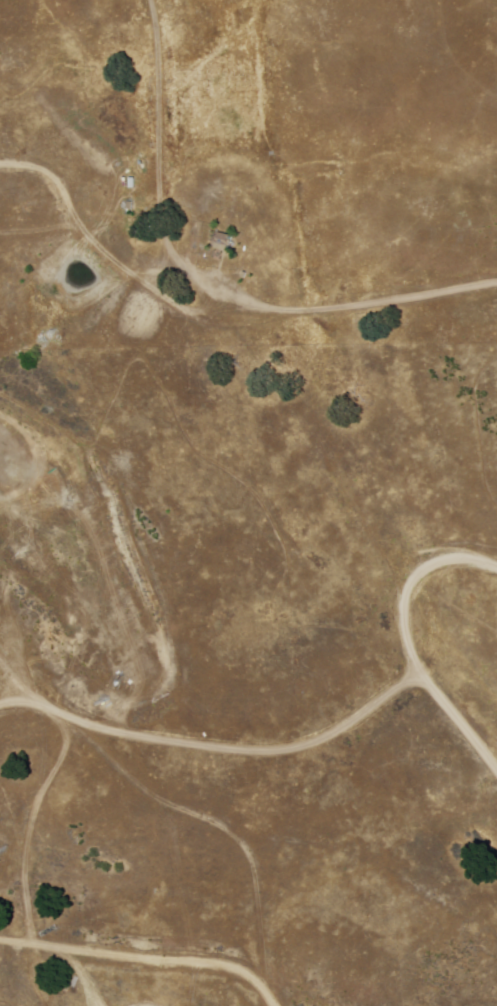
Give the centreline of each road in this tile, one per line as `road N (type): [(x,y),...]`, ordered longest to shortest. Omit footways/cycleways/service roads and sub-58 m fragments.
road 1 (residential): [(496,768),(408,638),(408,592),(439,563),(471,560),(496,570)]
road 2 (track): [(170,256),(155,0)]

